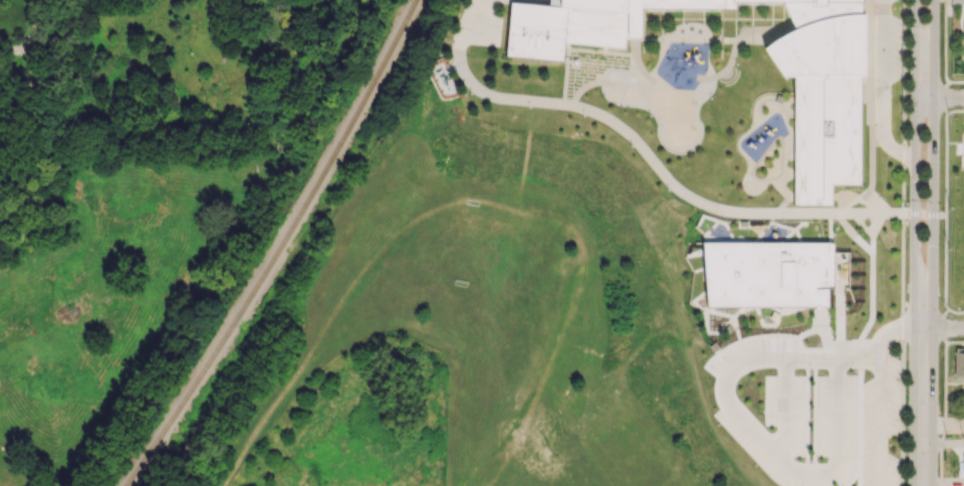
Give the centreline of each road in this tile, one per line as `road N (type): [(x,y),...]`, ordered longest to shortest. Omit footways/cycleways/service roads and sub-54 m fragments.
road 1 (tertiary): [(931,0),(929,485)]

